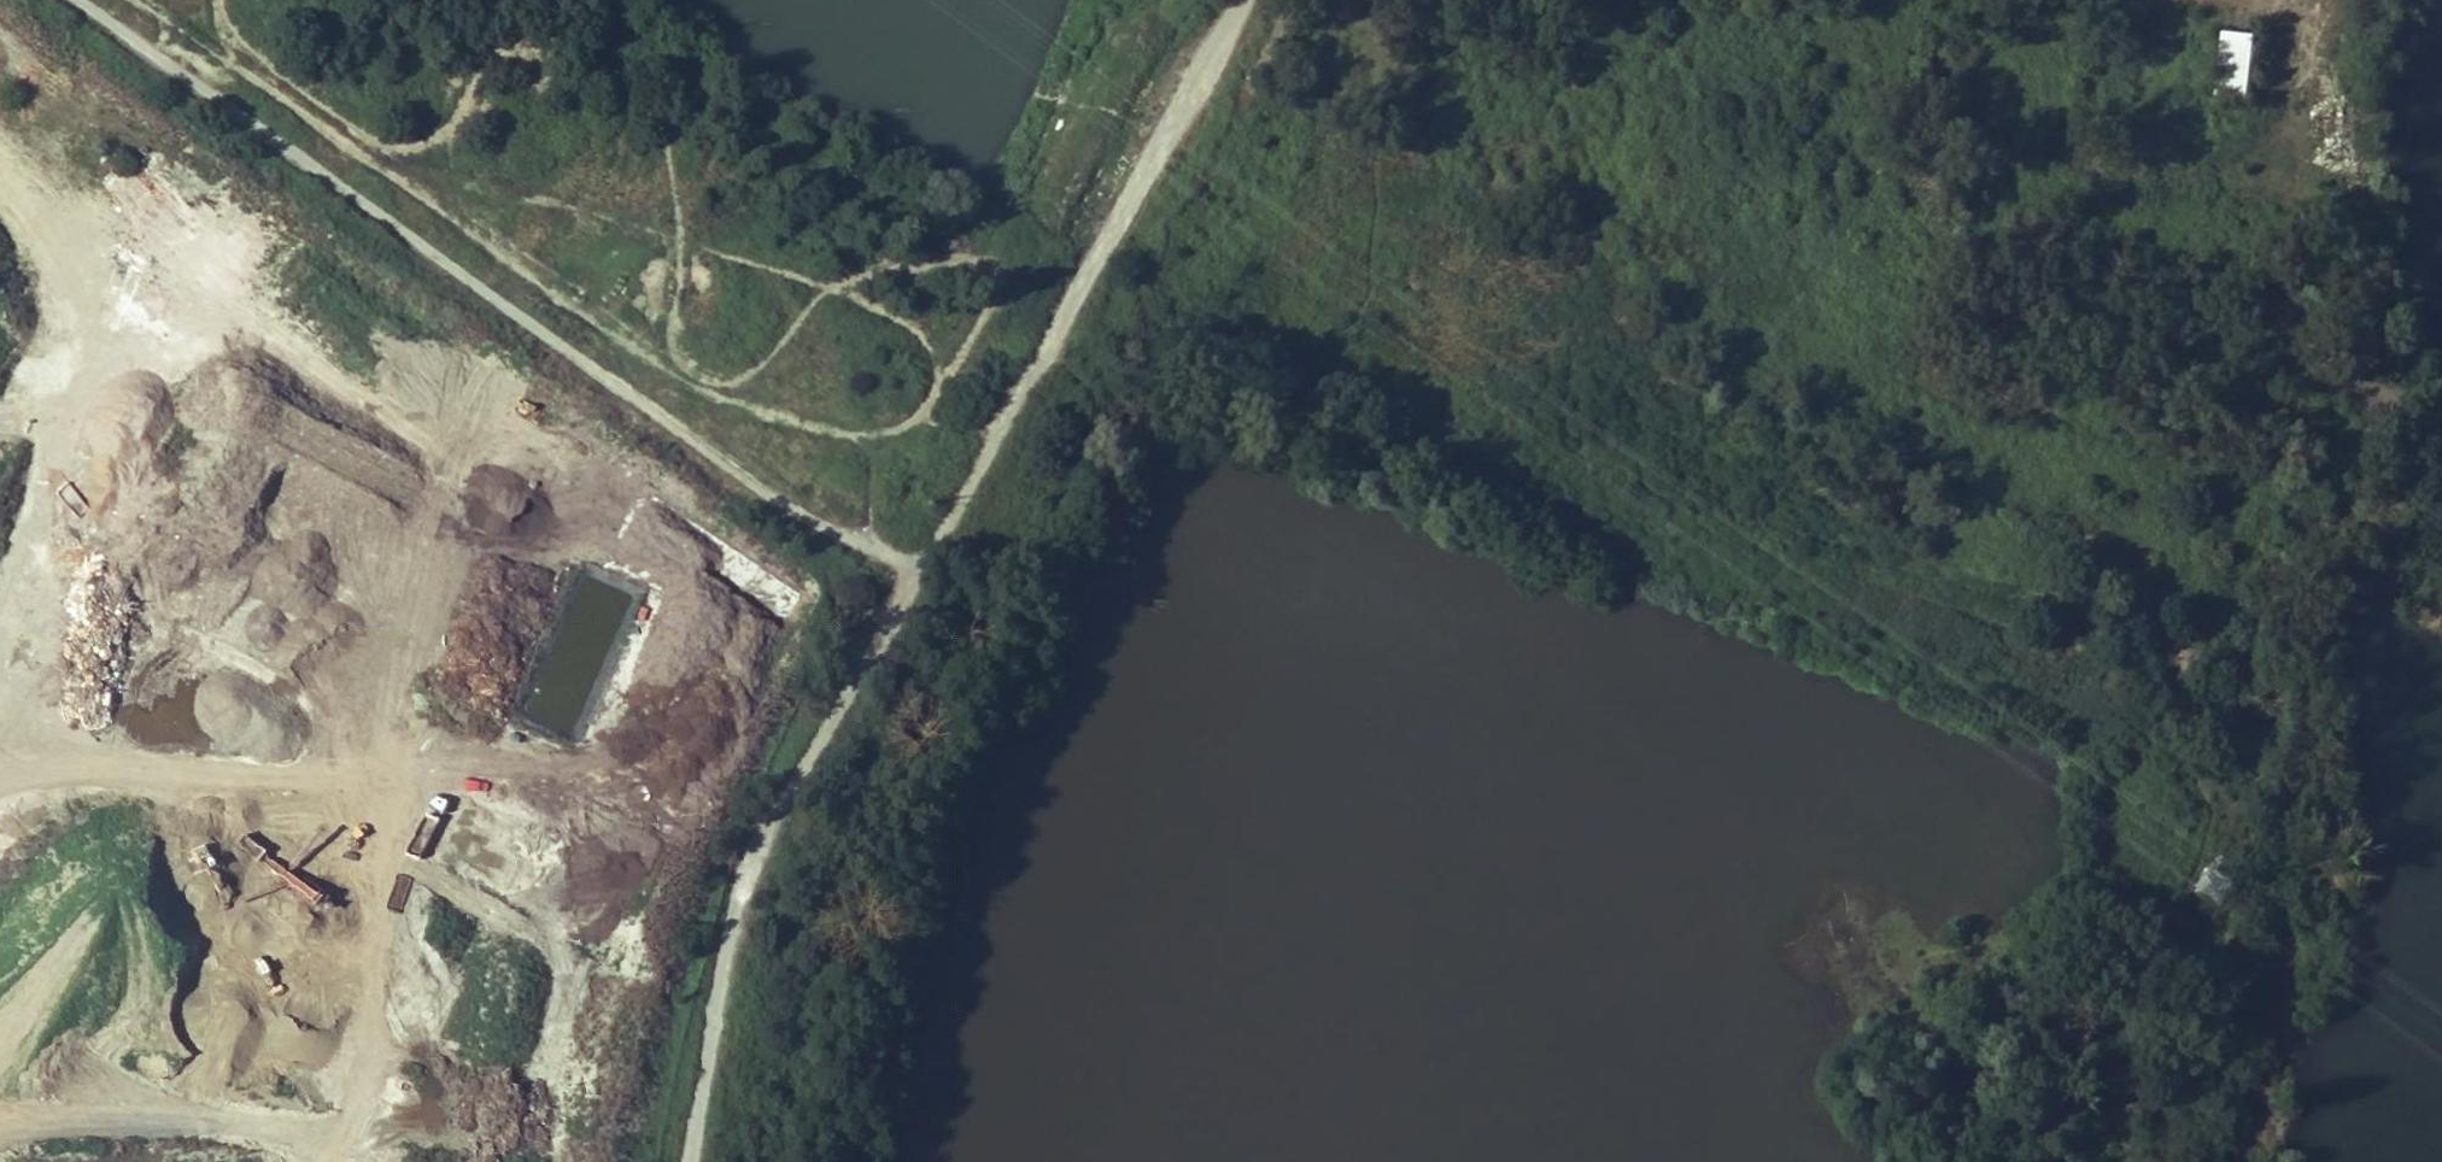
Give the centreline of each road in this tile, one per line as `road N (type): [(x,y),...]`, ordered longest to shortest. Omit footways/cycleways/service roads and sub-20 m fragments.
road 1 (unclassified): [(86,0),(825,533),(915,584)]
road 2 (residential): [(915,584),(1241,0)]
road 3 (residential): [(692,1161),(740,894),(772,821),(915,584)]

